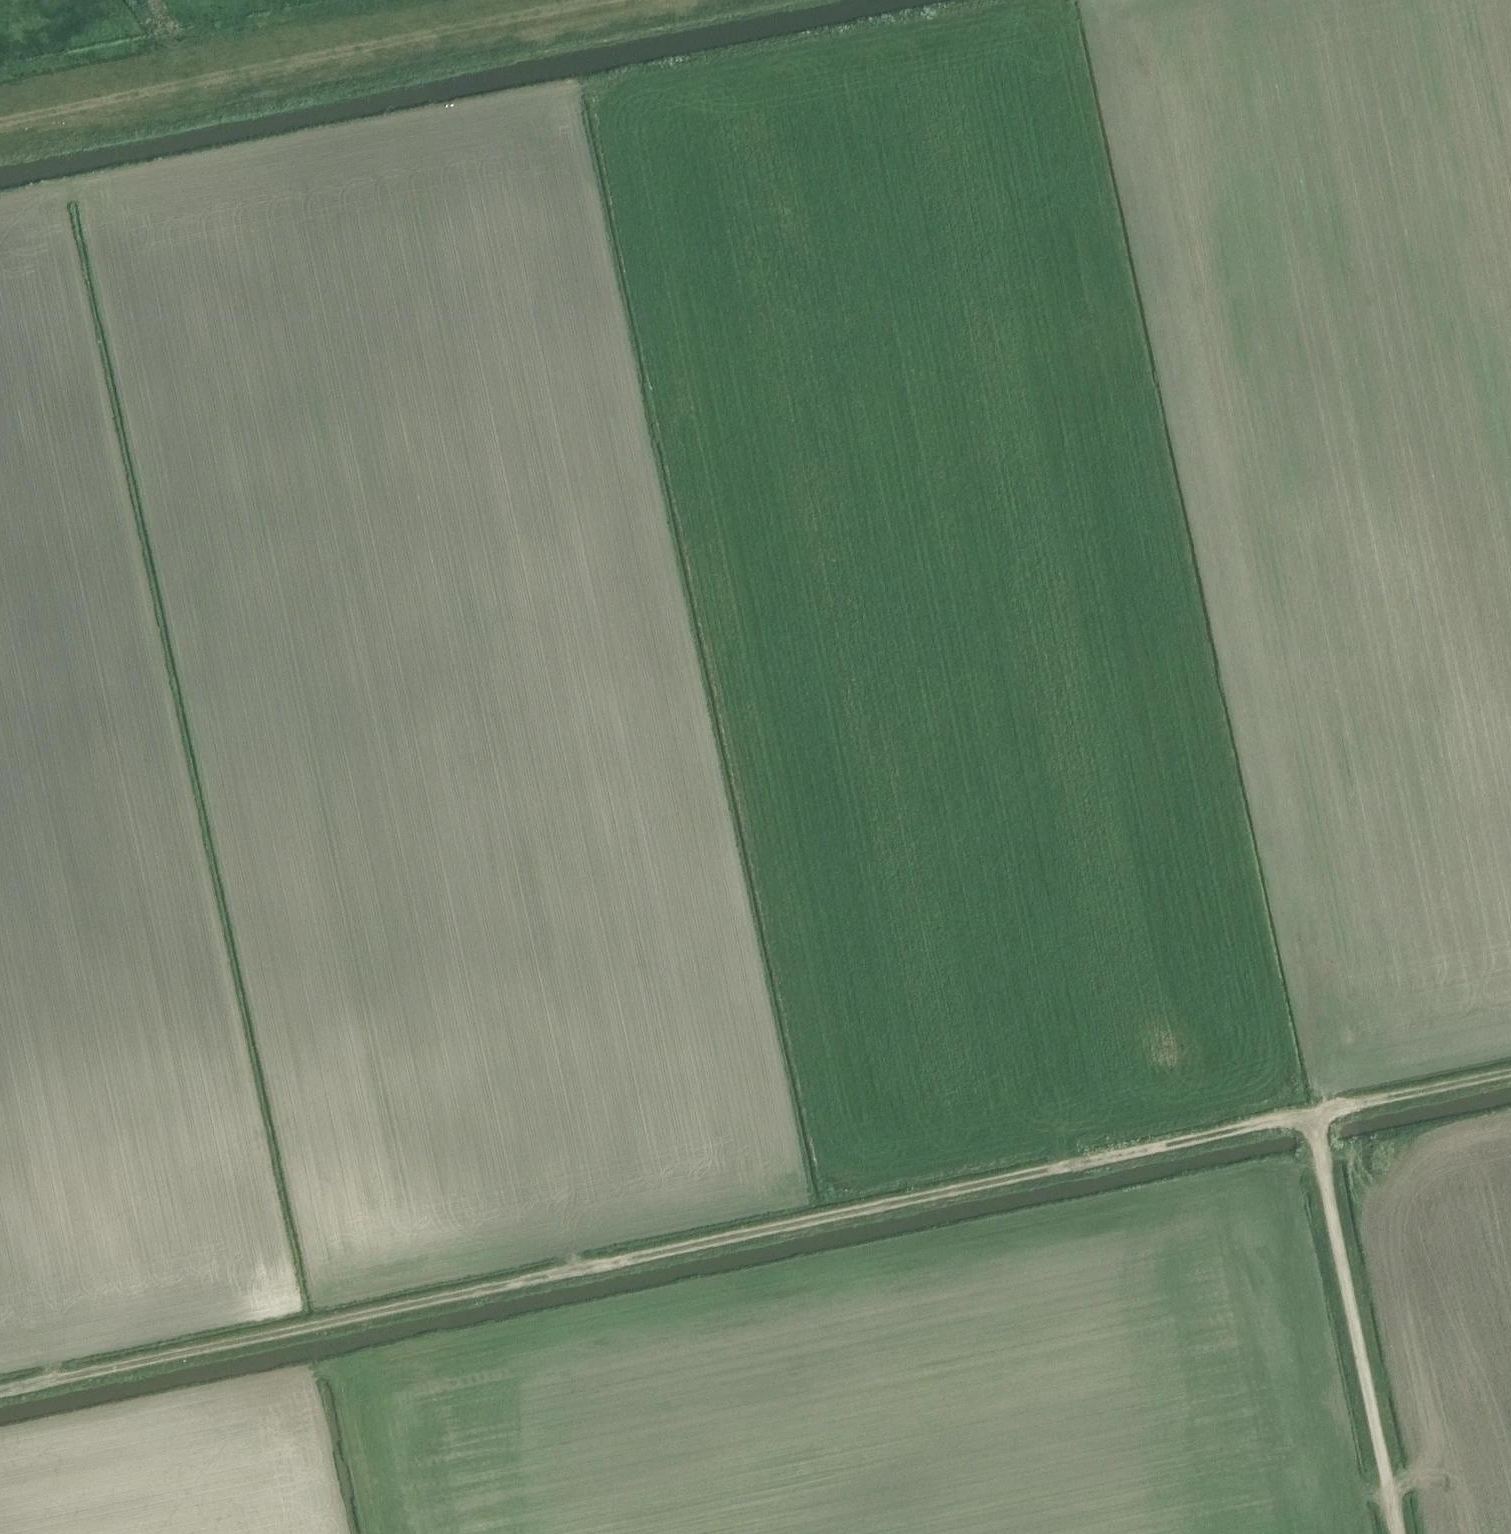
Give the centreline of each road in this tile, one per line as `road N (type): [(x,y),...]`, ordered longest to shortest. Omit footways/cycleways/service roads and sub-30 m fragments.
road 1 (track): [(0,1393),(1510,1073)]
road 2 (unclassified): [(1398,1533),(1313,1115)]

